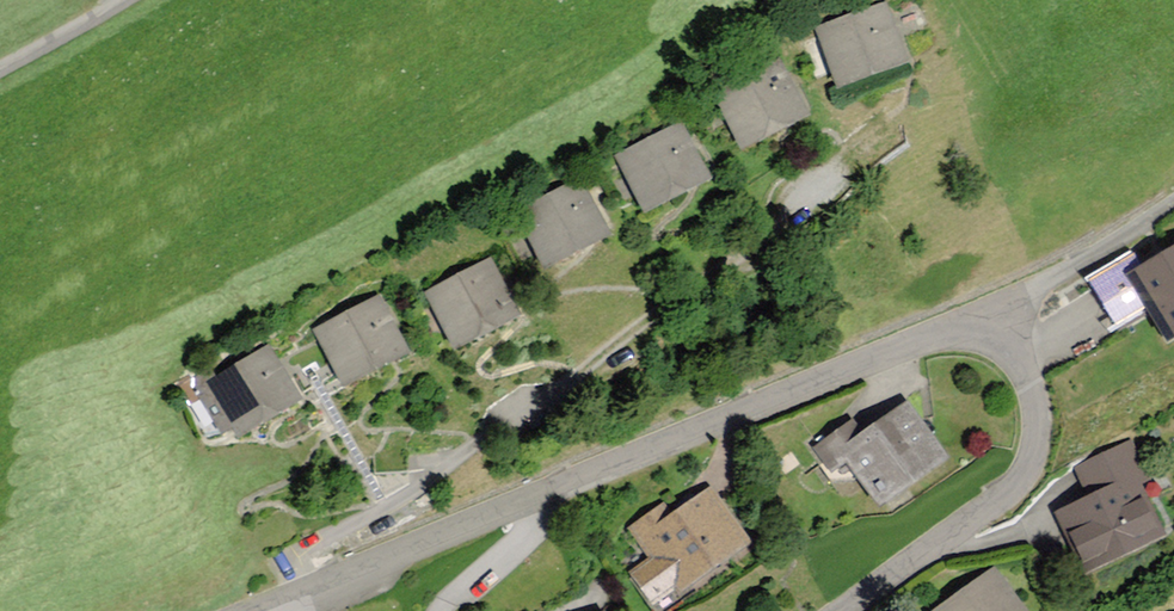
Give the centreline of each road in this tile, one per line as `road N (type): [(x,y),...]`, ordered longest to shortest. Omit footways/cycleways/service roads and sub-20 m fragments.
road 1 (residential): [(840,610),(1021,480),(1032,447),(1030,387),(1018,356),(995,336),(959,330),(922,338),(244,610)]
road 2 (residential): [(0,66),(117,0)]

